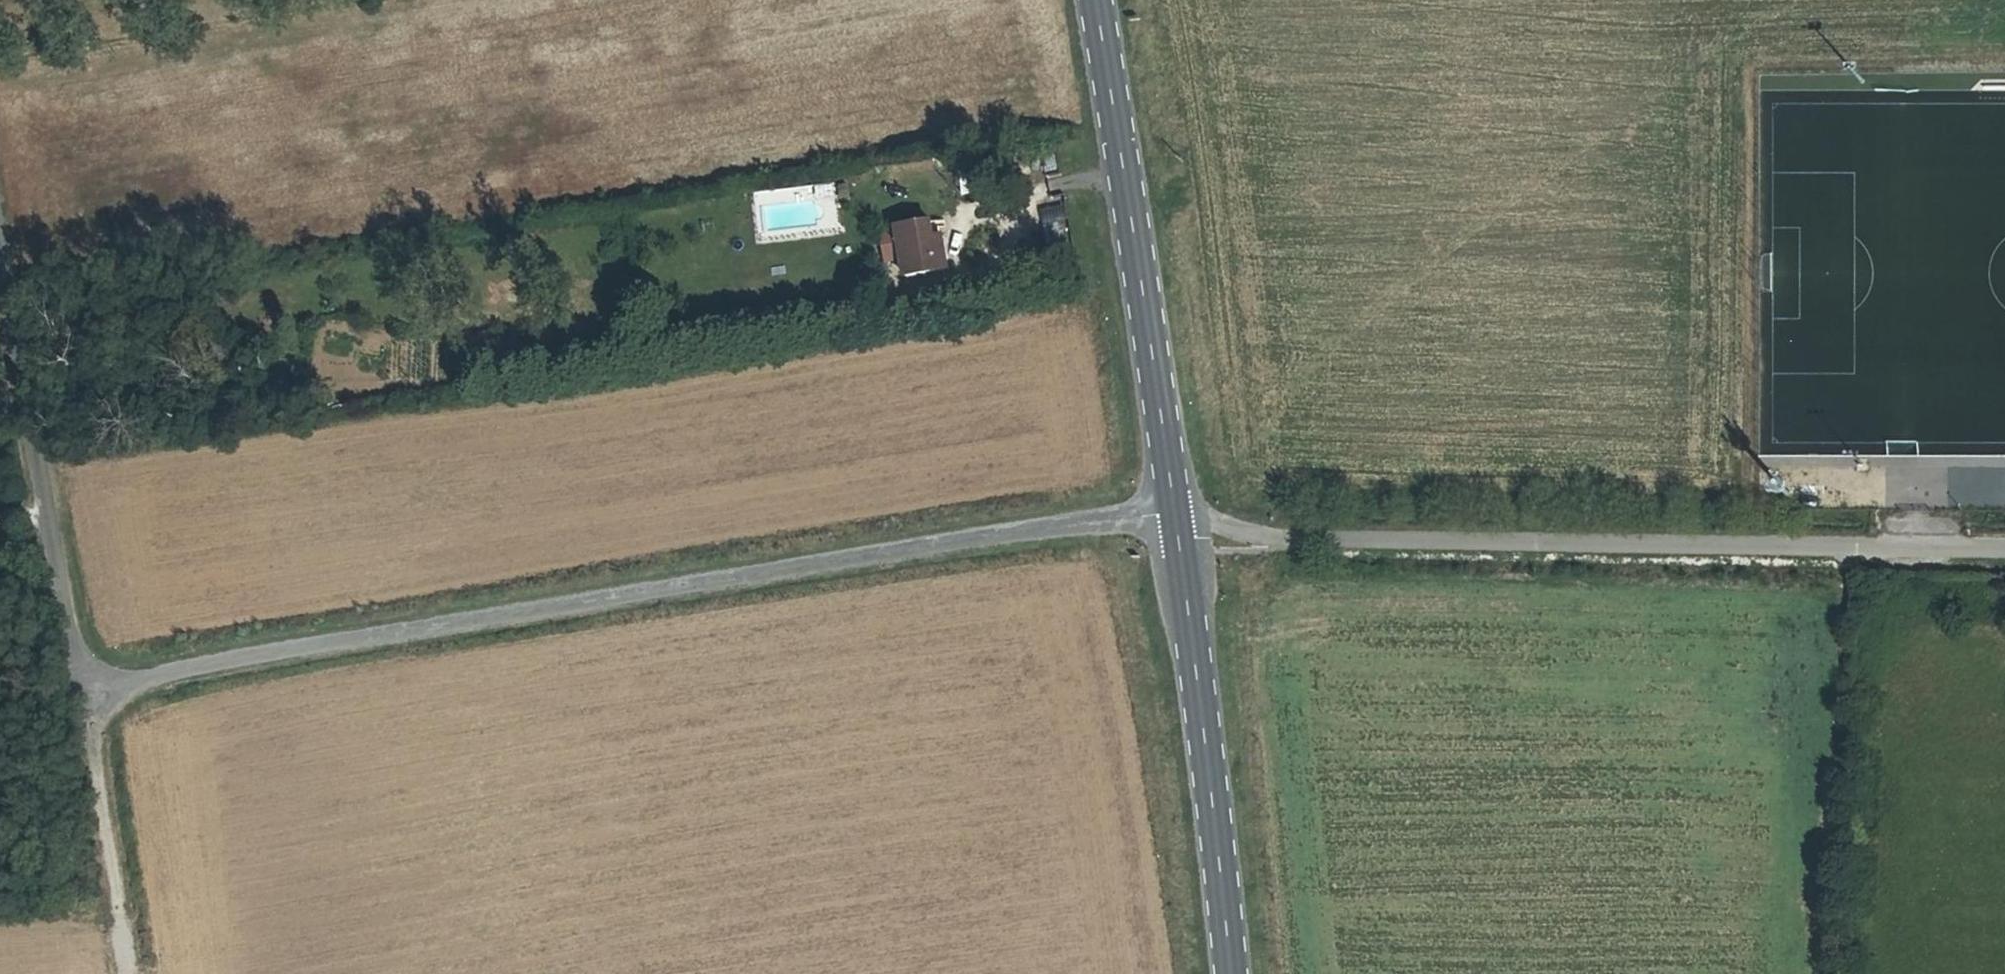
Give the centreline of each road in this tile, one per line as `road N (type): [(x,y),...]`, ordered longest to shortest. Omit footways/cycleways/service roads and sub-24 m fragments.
road 1 (unclassified): [(79,696),(801,574),(1166,526)]
road 2 (primary): [(1166,526),(1095,0)]
road 3 (primary): [(1217,973),(1166,526)]
road 4 (residential): [(79,696),(0,312)]
road 5 (track): [(129,973),(79,696)]

